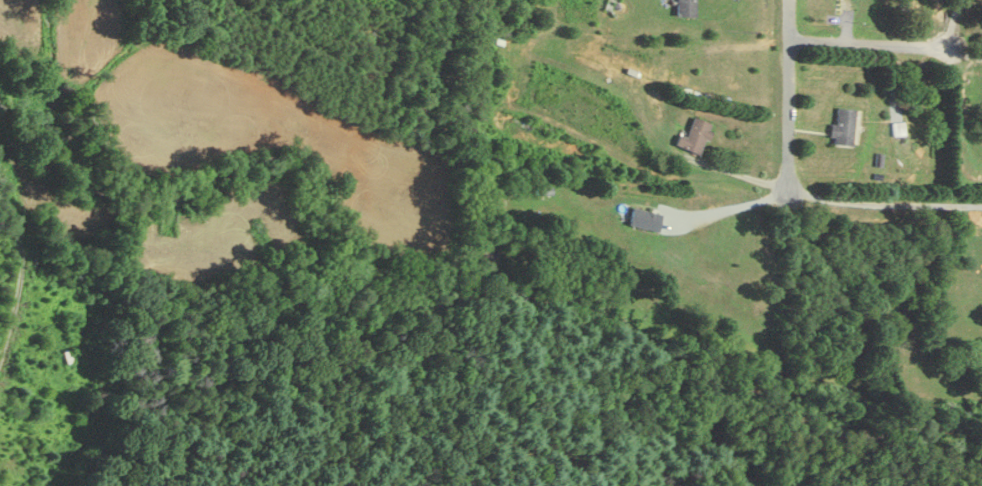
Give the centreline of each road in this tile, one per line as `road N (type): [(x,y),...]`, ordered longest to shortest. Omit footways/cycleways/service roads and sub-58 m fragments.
road 1 (residential): [(789,0),(788,189)]
road 2 (residential): [(788,42),(947,47)]

